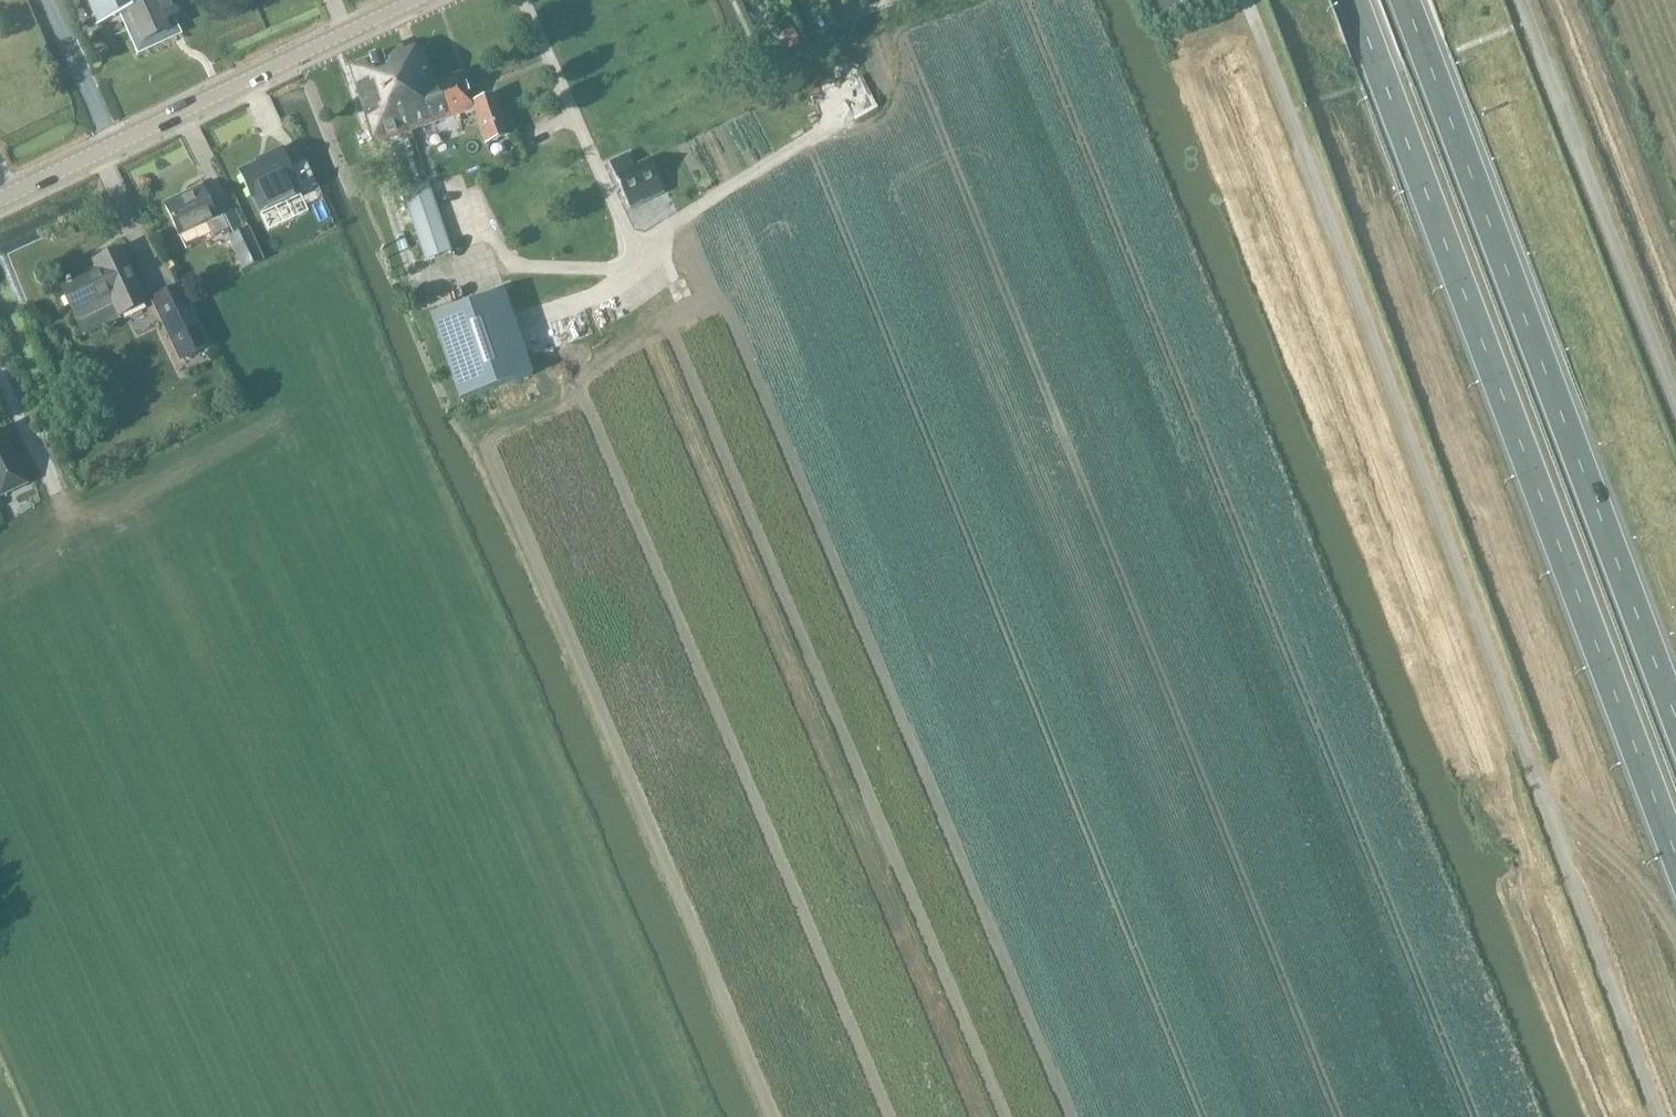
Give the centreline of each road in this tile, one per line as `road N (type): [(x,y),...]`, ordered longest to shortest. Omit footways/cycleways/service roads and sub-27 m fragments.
road 1 (trunk): [(1354,0),(1675,851)]
road 2 (trunk): [(1675,710),(1411,0)]
road 3 (tertiary): [(0,208),(426,0)]

